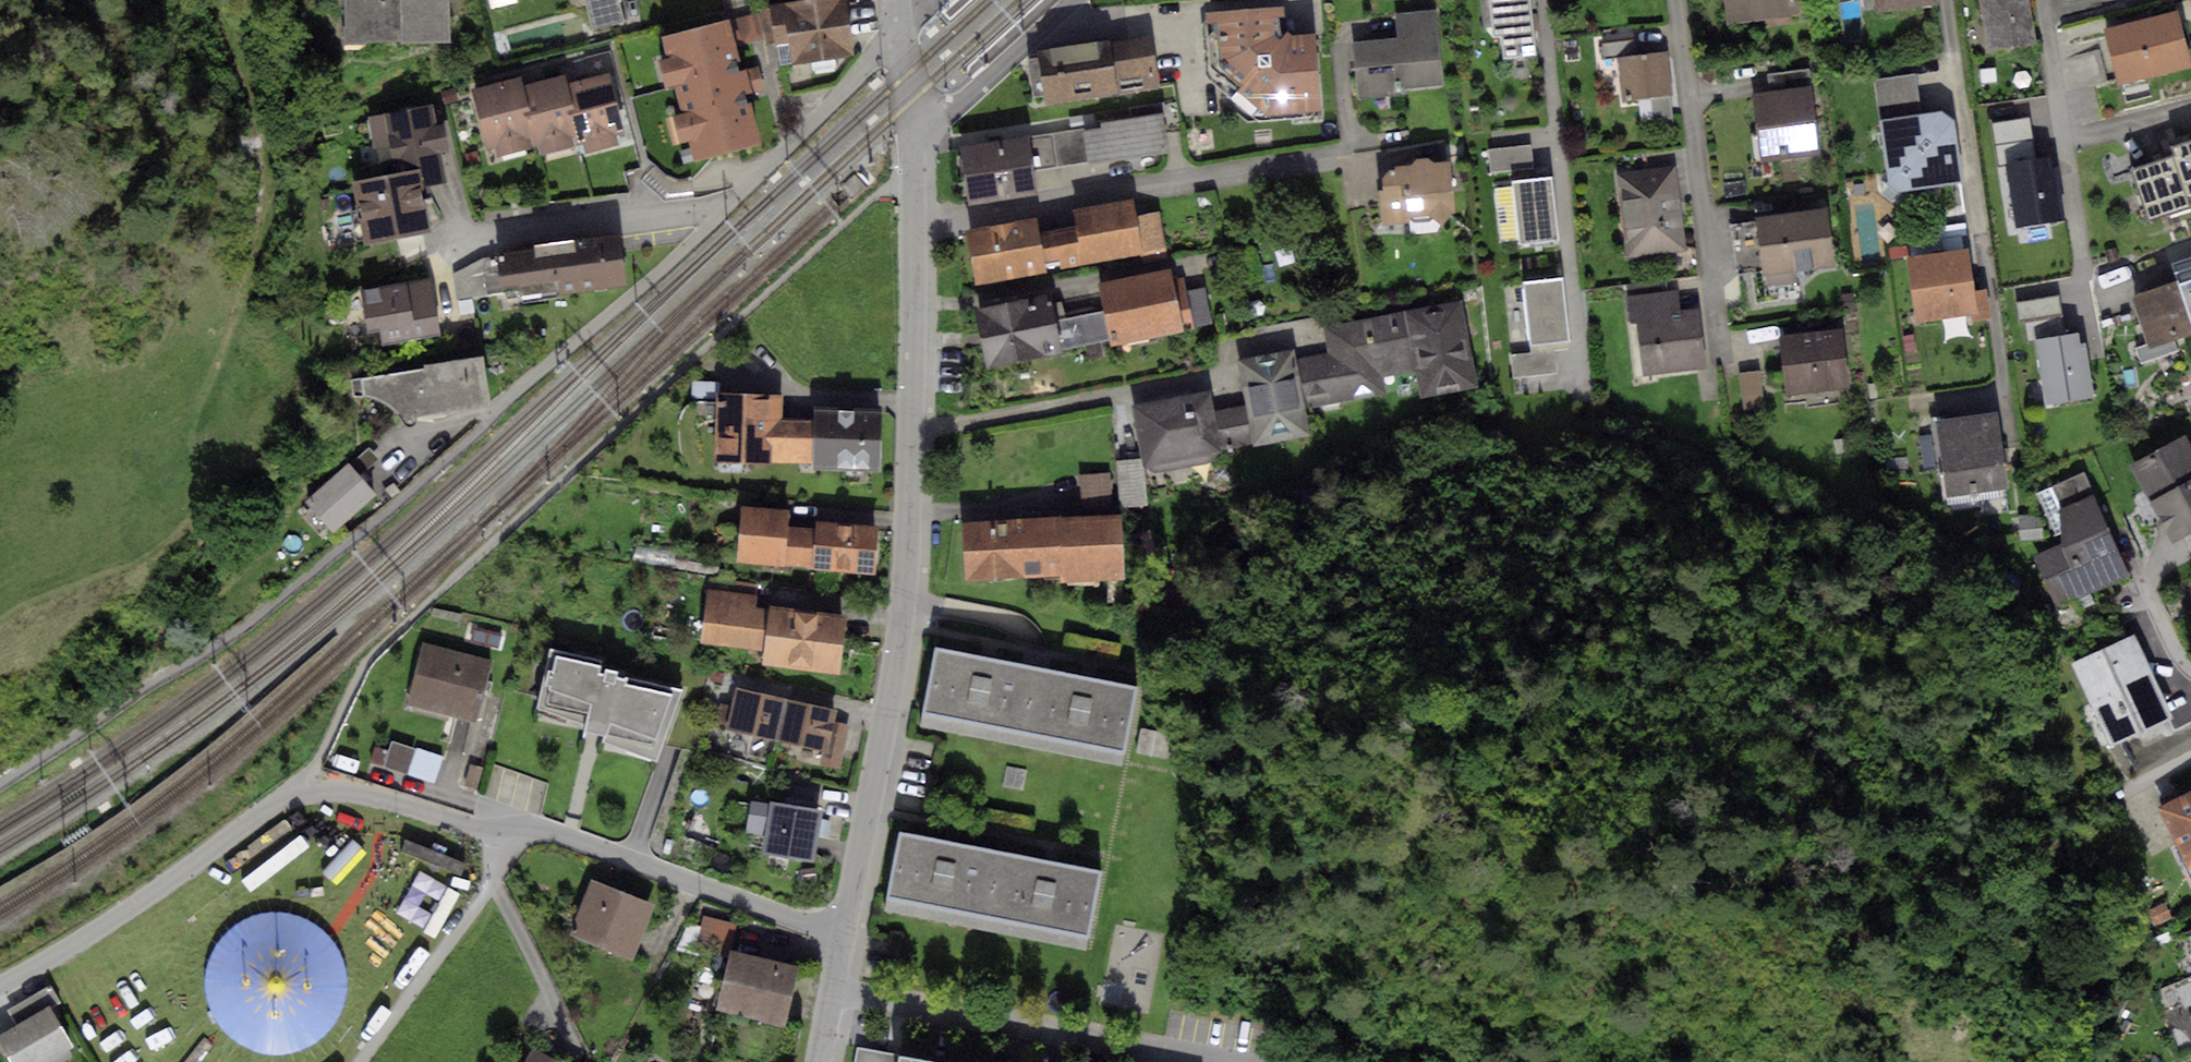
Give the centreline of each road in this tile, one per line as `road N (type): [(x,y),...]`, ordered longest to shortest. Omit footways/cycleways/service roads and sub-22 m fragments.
road 1 (residential): [(917,141),(910,590),(854,931)]
road 2 (residential): [(529,827),(457,822),(360,792),(299,795),(0,985)]
road 3 (residential): [(842,988),(1243,1061)]
road 4 (residential): [(854,931),(529,827)]
road 5 (track): [(237,319),(256,251),(263,159),(238,51),(210,0)]
road 6 (residential): [(529,827),(360,1061)]
road 7 (residential): [(2042,0),(2082,266)]
road 8 (residential): [(1947,0),(1981,231)]
road 9 (residential): [(1676,0),(1704,214)]
road 10 (residential): [(1072,0),(917,141)]
road 11 (residential): [(904,14),(917,141)]

